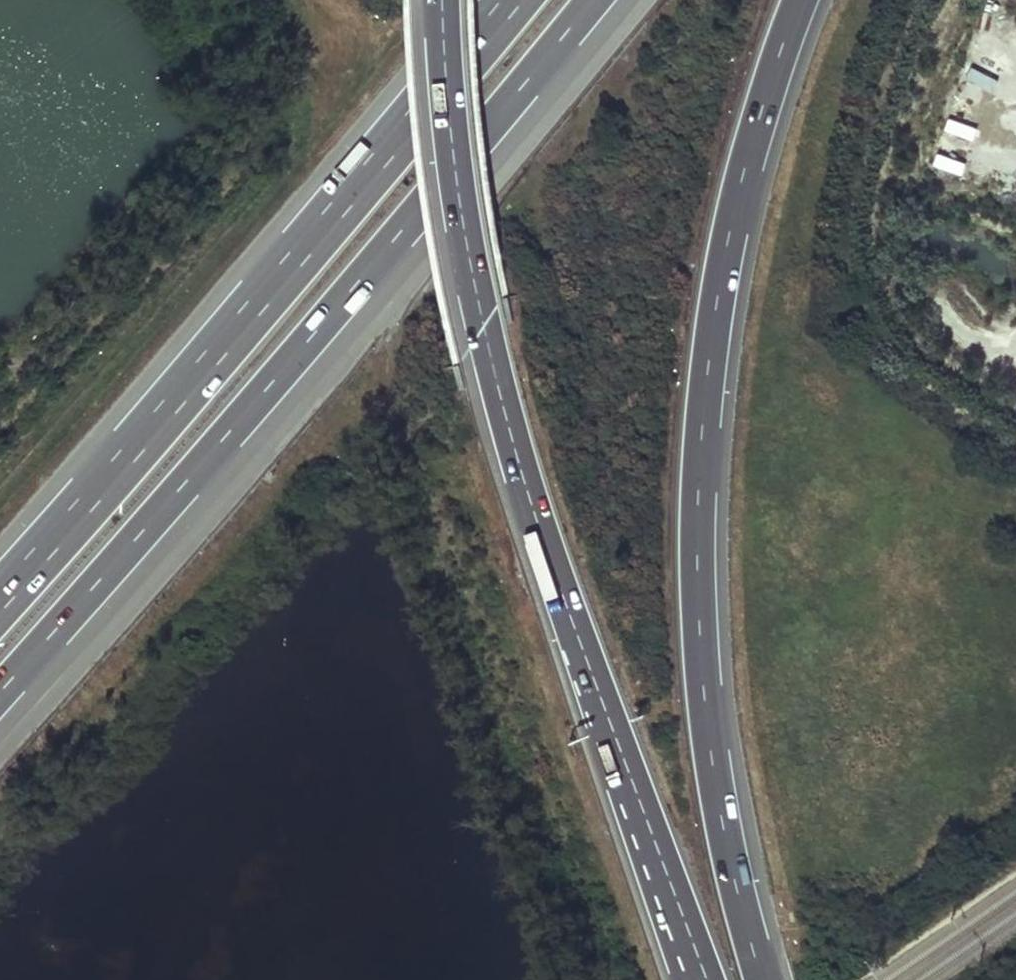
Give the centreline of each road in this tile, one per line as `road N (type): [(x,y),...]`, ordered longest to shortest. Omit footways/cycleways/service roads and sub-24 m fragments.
road 1 (motorway): [(439,0),(457,197),(489,364),(532,511),(697,979)]
road 2 (motorway): [(763,979),(721,814),(706,711),(699,464),(724,260),(800,0)]
road 3 (motorway): [(0,692),(592,0)]
road 4 (motorway): [(512,0),(0,602)]

